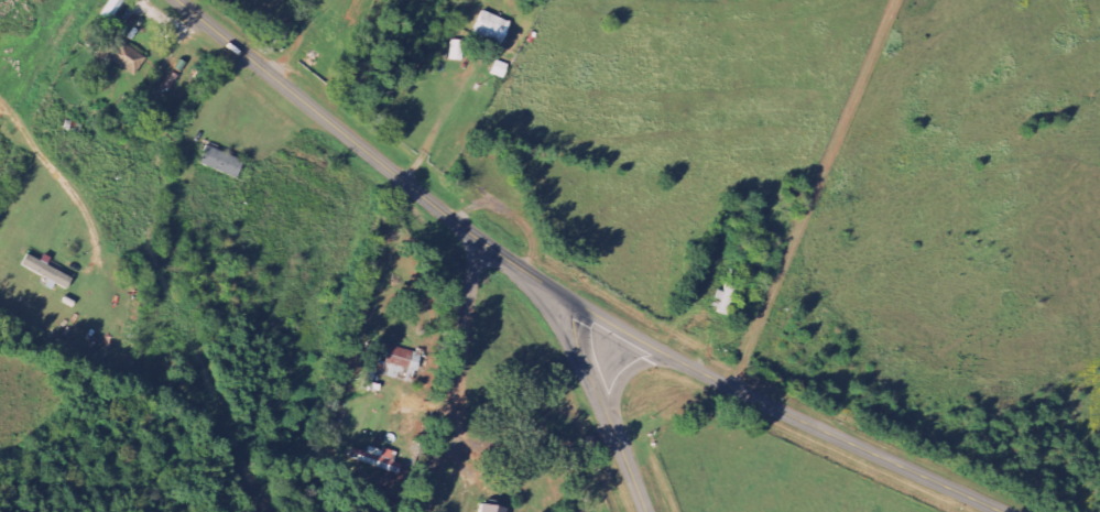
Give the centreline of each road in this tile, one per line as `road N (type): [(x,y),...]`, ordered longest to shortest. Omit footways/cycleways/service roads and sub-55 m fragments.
road 1 (secondary): [(176,0),(529,274),(664,355),(999,511)]
road 2 (residential): [(418,511),(460,319),(477,308),(482,242)]
road 3 (tertiary): [(573,301),(647,511)]

